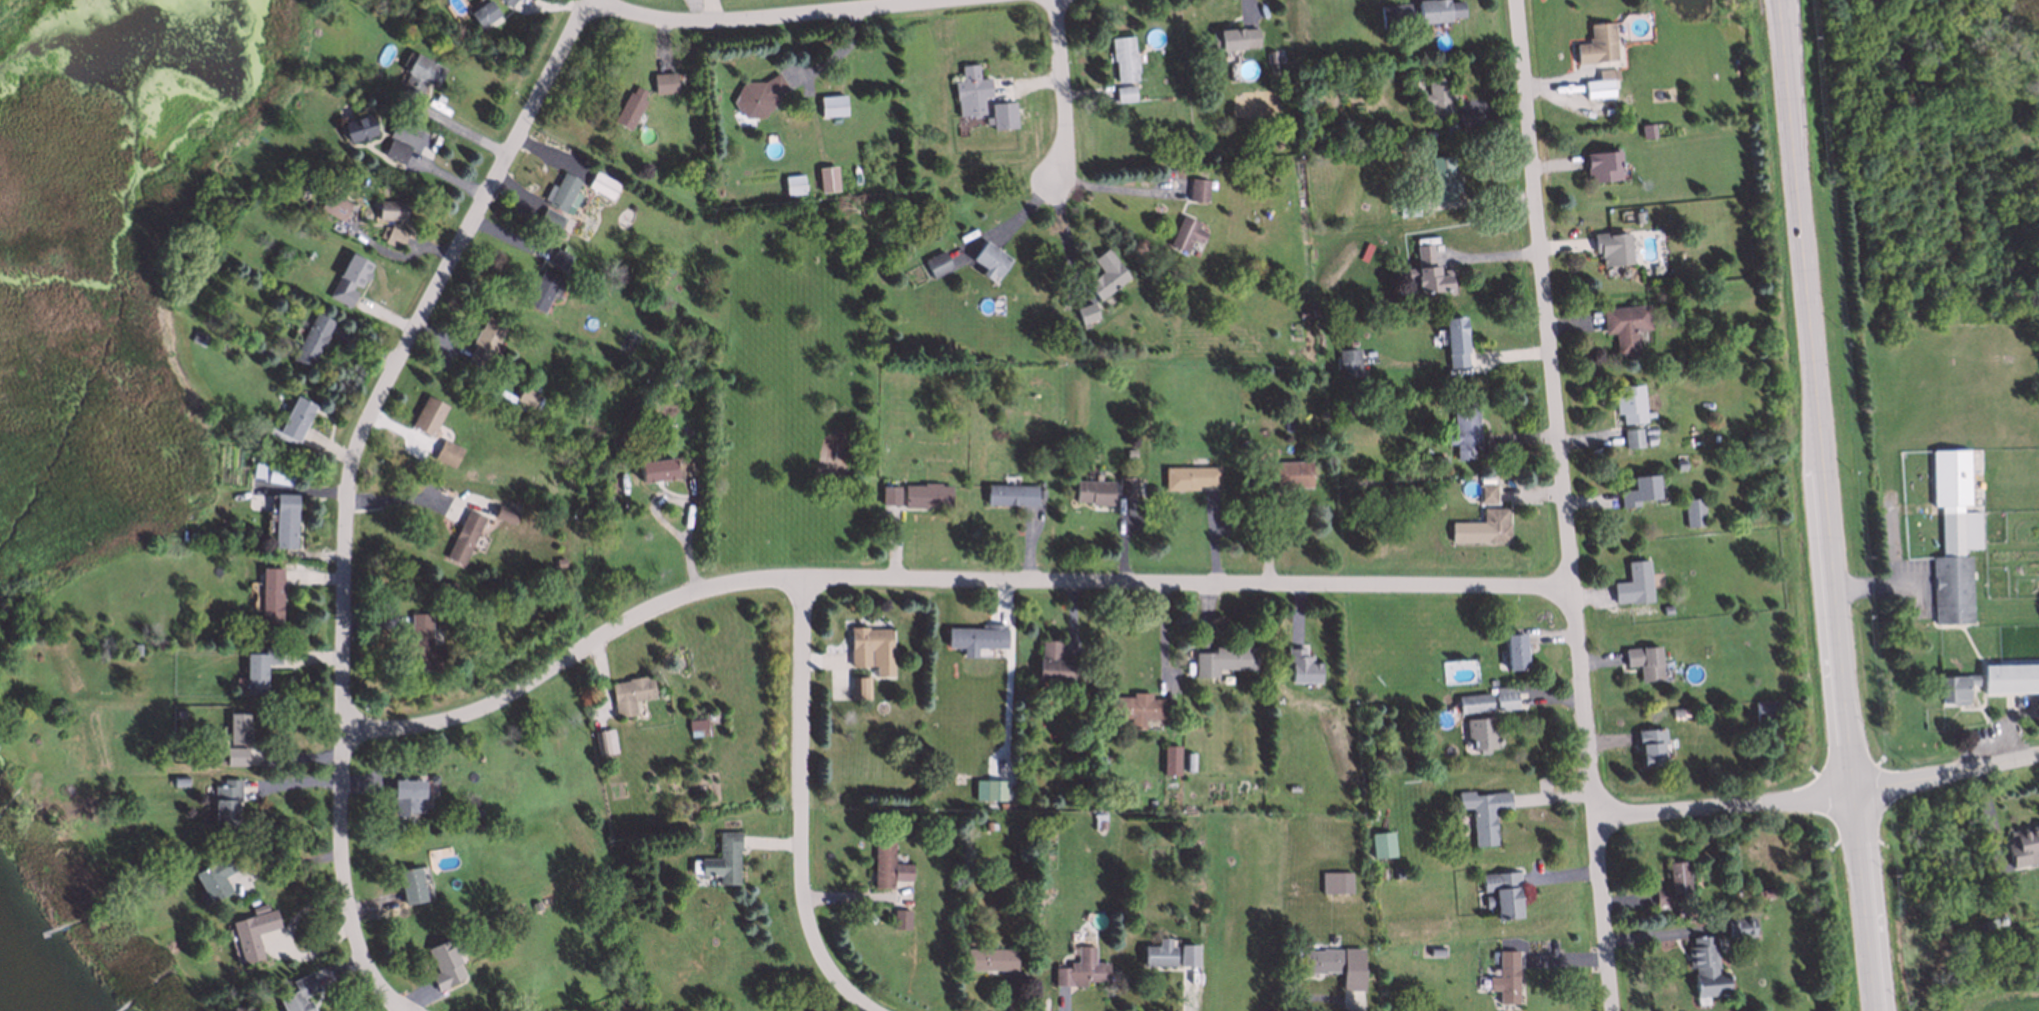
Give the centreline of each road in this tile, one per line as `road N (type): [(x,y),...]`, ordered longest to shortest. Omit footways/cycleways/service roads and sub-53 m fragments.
road 1 (residential): [(347,725),(431,725),(491,706),(648,606),(730,582),(1574,593)]
road 2 (residential): [(596,0),(359,440),(347,486),(342,857),(350,920),(380,990),(401,1010)]
road 3 (primary): [(1781,0),(1879,1010)]
road 4 (residential): [(1520,0),(1574,593),(1605,823),(1612,1010)]
road 5 (residential): [(808,579),(801,887),(815,944),(849,992),(883,1010)]
road 6 (residential): [(596,0),(668,23),(964,0)]
road 7 (residential): [(1857,795),(1605,823)]
road 8 (tertiary): [(1857,795),(2038,751)]
road 9 (residential): [(1056,0),(1069,144),(1057,180)]

